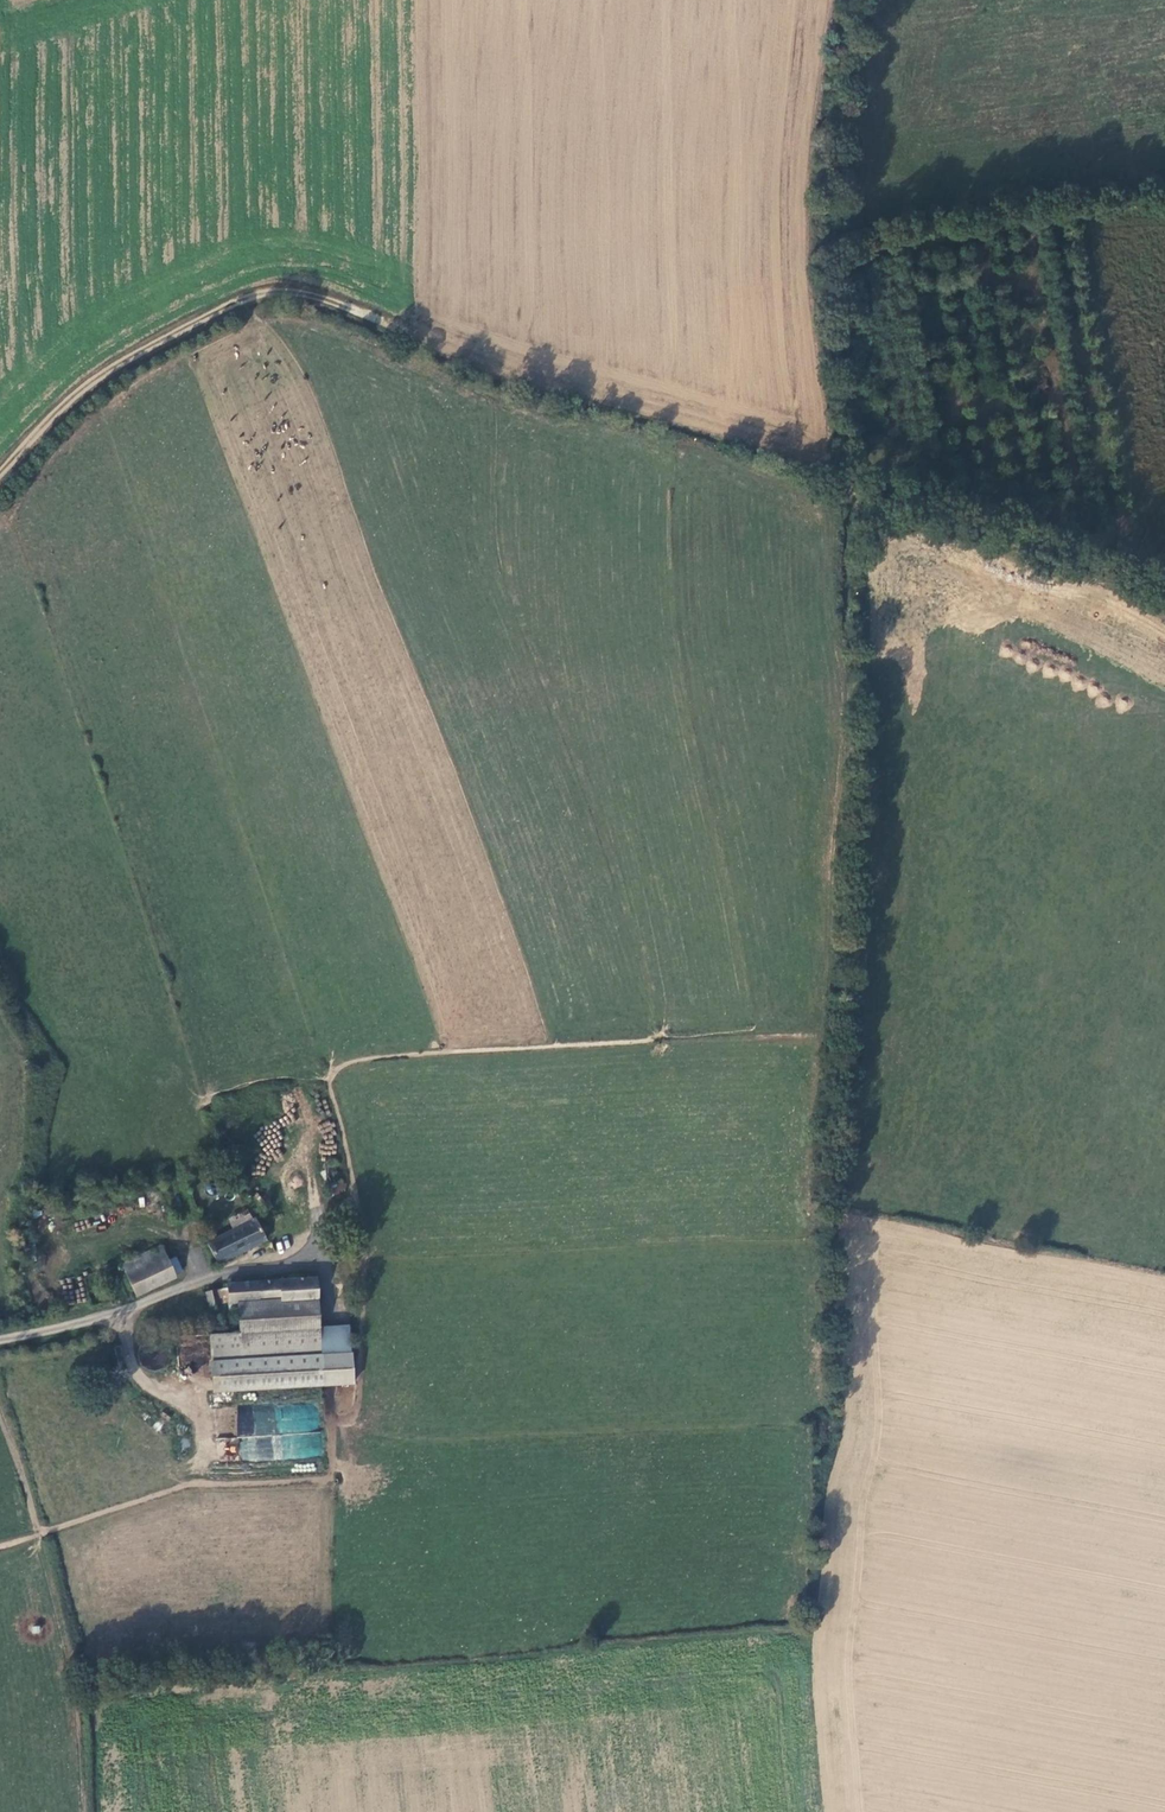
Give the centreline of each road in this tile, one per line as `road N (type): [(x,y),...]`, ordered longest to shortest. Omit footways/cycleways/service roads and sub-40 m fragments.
road 1 (unclassified): [(0,1331),(146,1304)]

